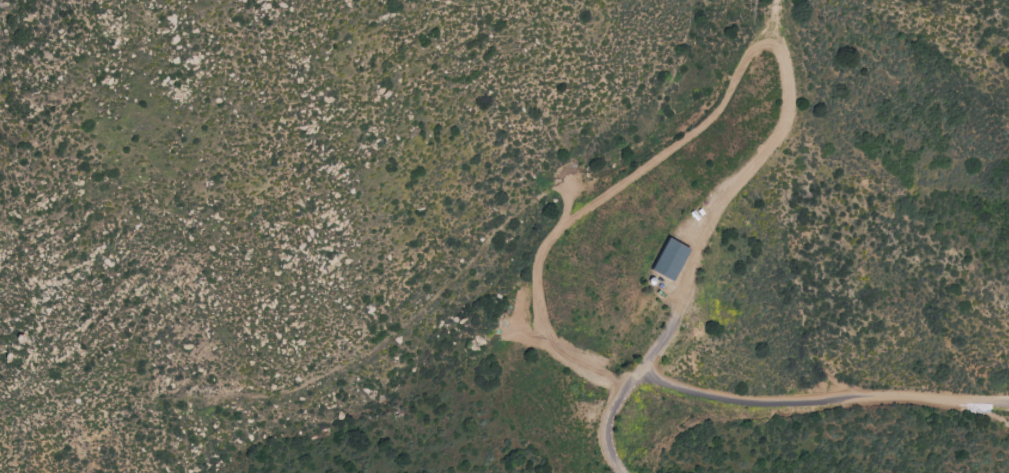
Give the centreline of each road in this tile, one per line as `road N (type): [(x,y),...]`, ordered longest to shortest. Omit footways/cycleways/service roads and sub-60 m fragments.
road 1 (residential): [(684,296),(641,369),(678,394),(760,408),(1008,415)]
road 2 (residential): [(641,369),(605,415),(613,450),(631,472)]

